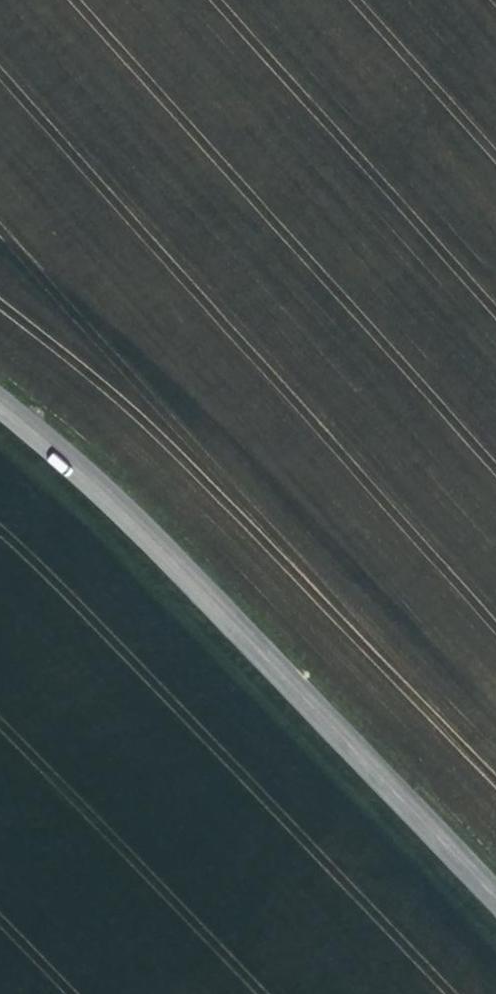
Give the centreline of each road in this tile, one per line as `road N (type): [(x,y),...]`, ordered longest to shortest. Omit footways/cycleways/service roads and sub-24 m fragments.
road 1 (tertiary): [(0,405),(142,528),(495,898)]

